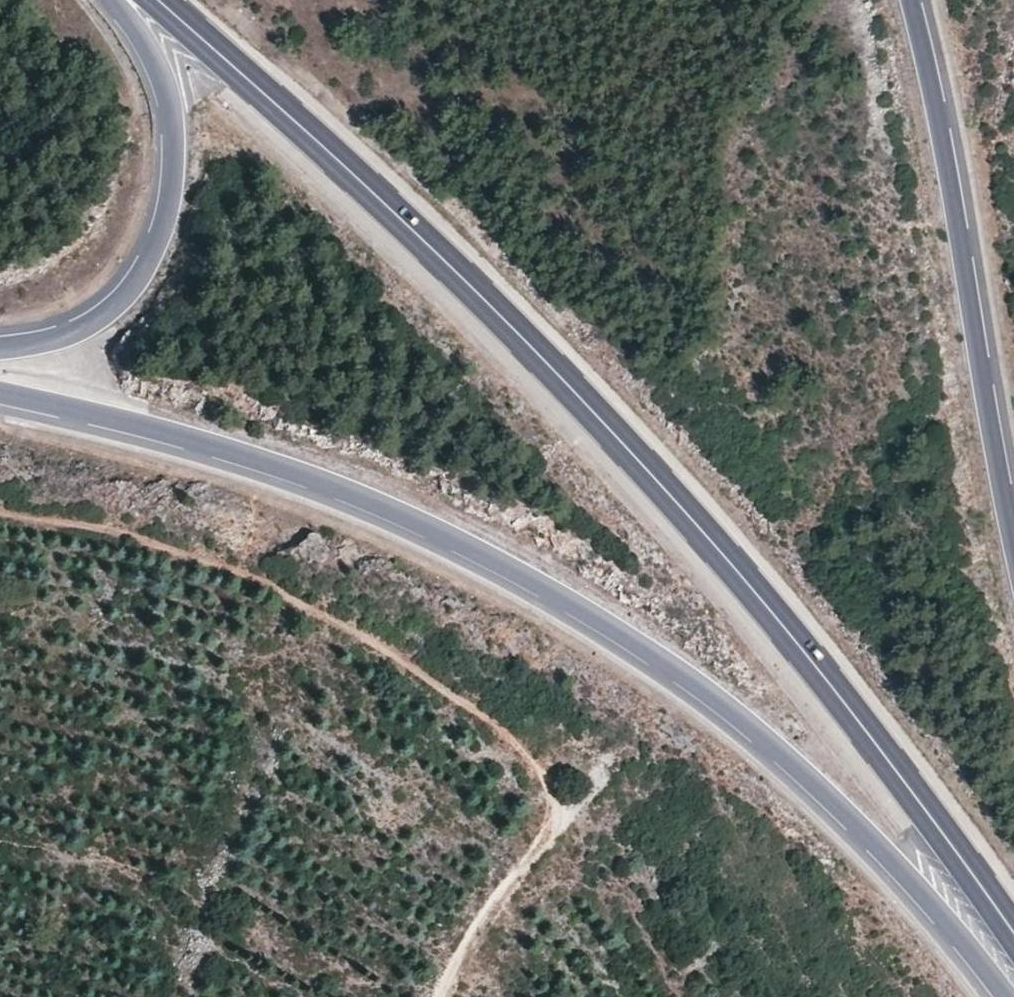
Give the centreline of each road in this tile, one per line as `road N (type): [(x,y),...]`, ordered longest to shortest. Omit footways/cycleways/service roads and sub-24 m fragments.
road 1 (primary): [(1013,937),(906,784),(663,488),(512,324),(156,0)]
road 2 (primary): [(0,392),(431,520),(631,634),(792,758),(1007,996)]
road 3 (track): [(0,514),(142,539),(300,599),(465,703),(533,766),(564,823),(496,899),(442,996)]
road 4 (primary): [(1013,558),(911,0)]
road 5 (primary): [(115,0),(163,94),(175,174),(158,242),(123,299),(96,321),(0,350)]

